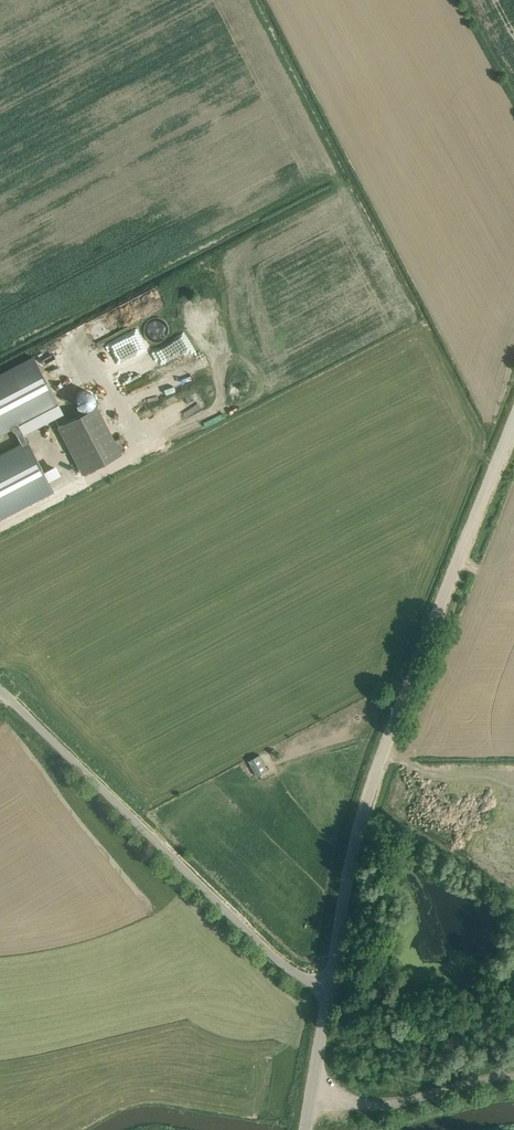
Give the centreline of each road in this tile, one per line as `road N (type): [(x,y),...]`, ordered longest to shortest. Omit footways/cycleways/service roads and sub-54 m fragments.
road 1 (tertiary): [(329,977),(341,889),(373,773),(513,413)]
road 2 (unclassified): [(329,977),(277,960),(0,691)]
road 3 (unclassified): [(310,1097),(391,1105),(513,1075)]
road 4 (tertiary): [(310,1097),(329,977)]

